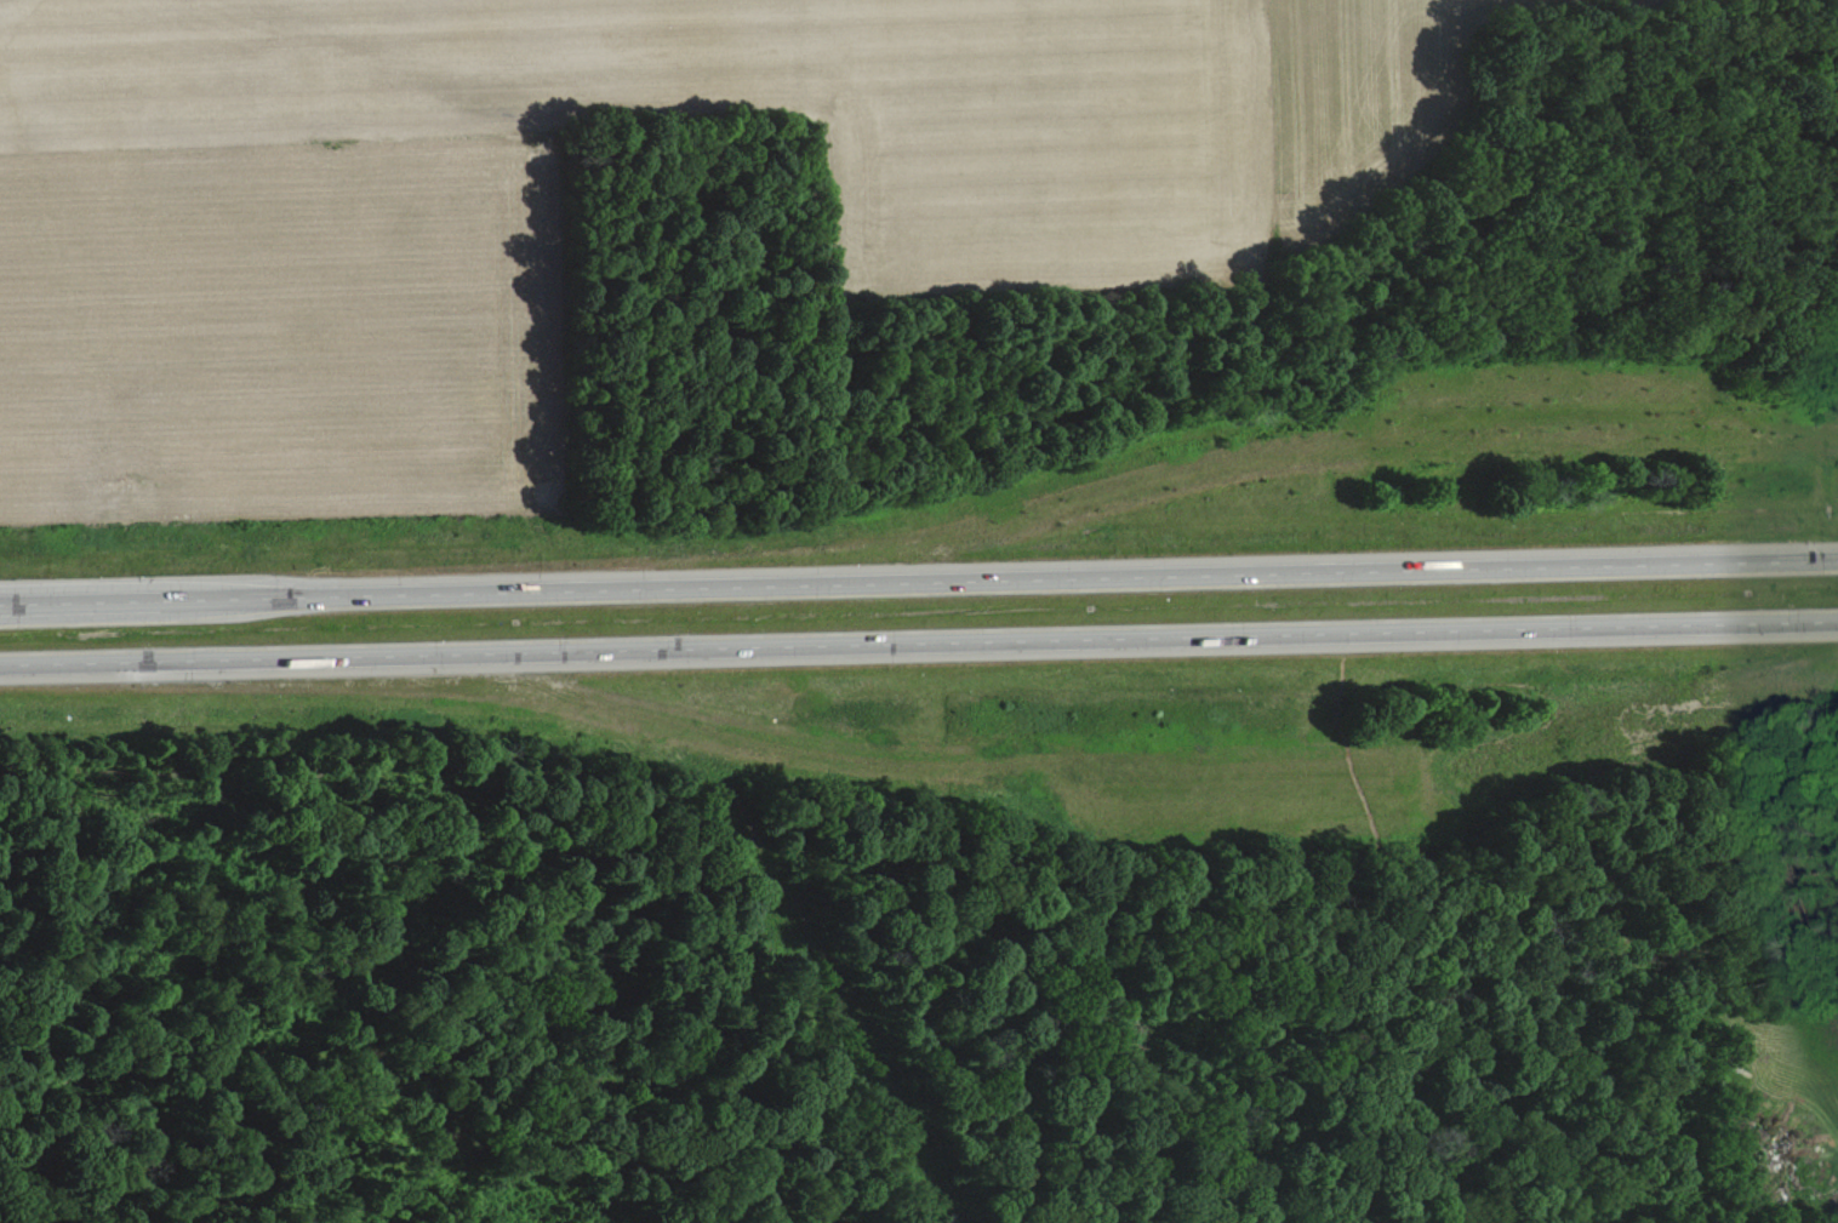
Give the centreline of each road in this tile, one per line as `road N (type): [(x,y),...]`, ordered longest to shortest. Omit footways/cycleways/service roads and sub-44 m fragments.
road 1 (trunk): [(0,664),(1837,619)]
road 2 (trunk): [(1837,559),(0,602)]

